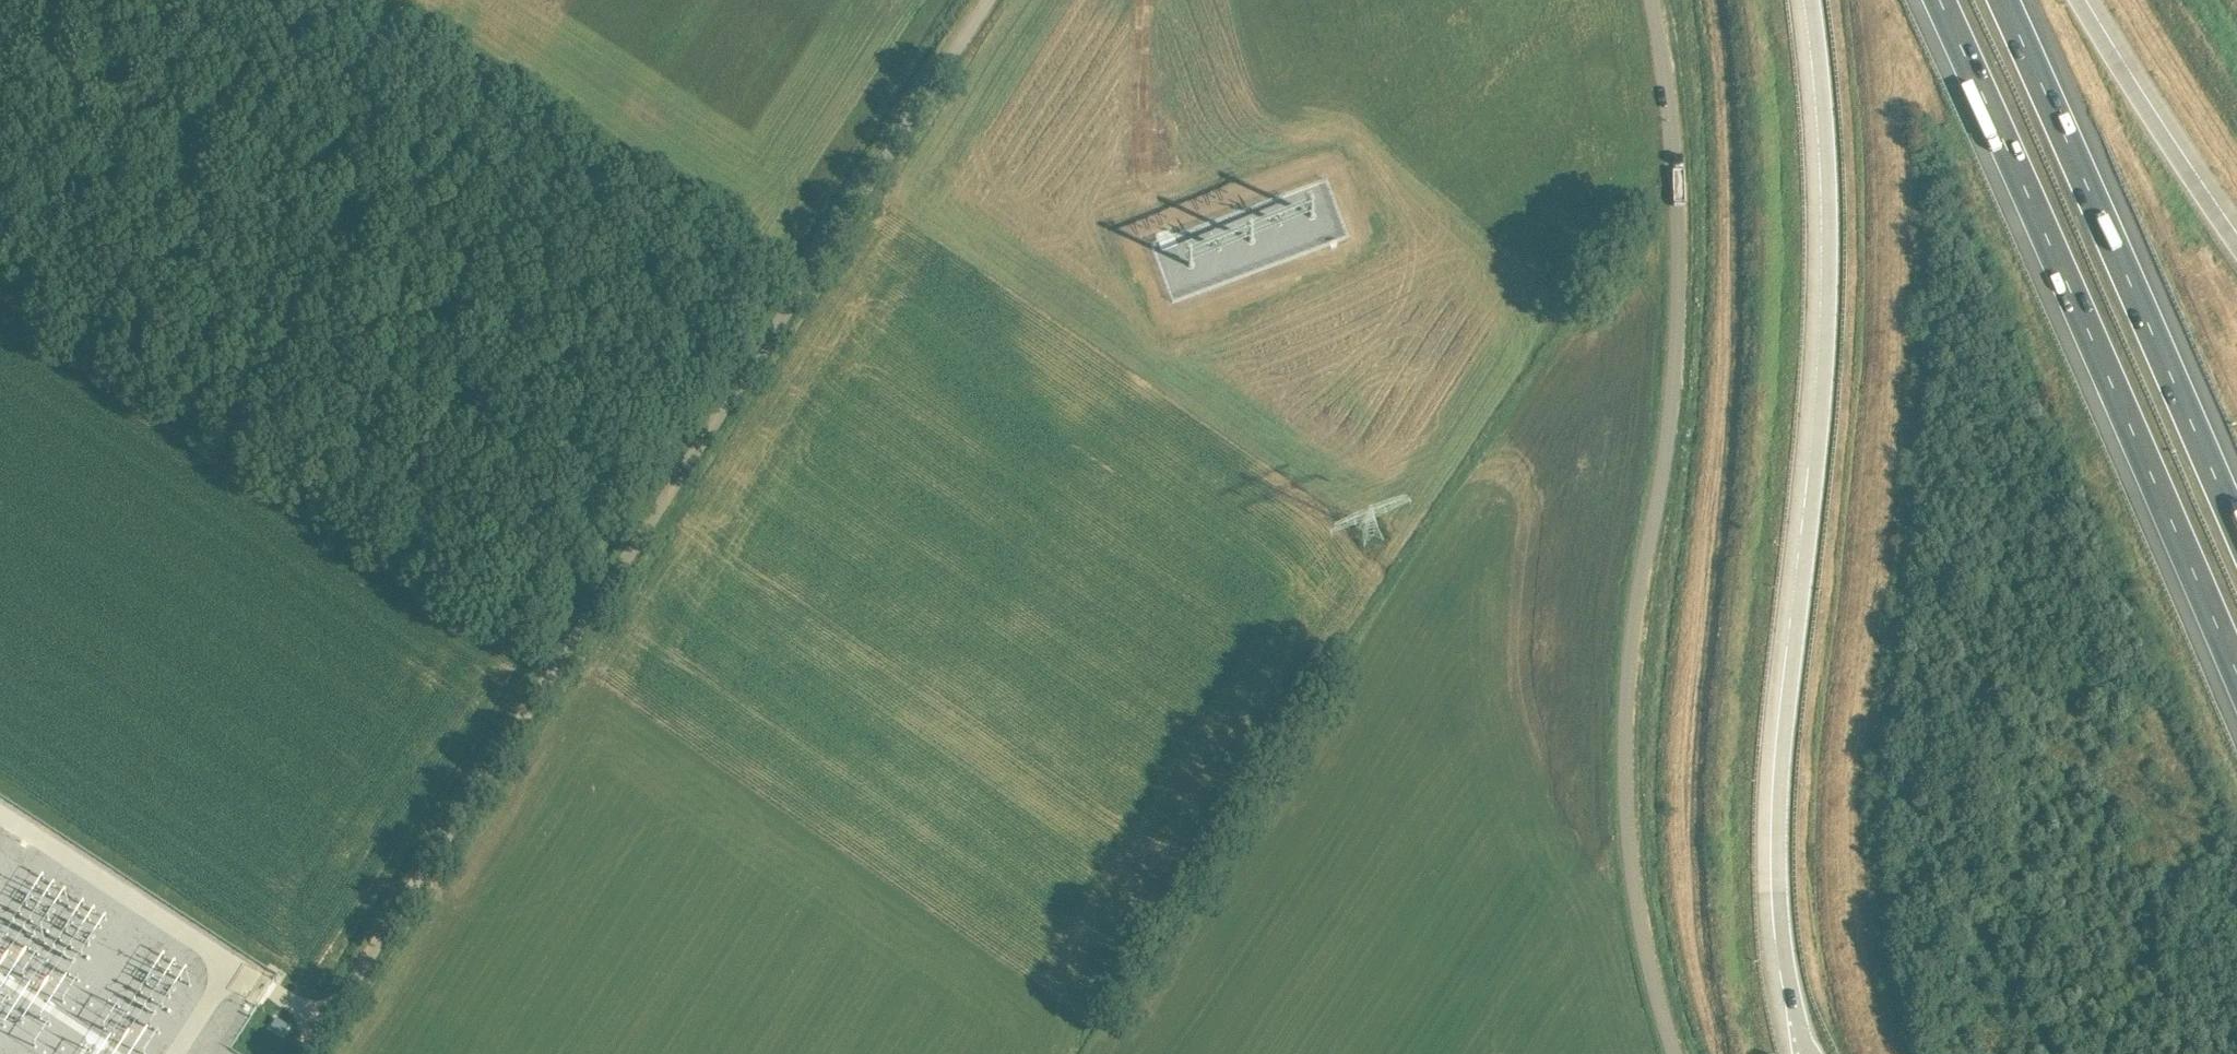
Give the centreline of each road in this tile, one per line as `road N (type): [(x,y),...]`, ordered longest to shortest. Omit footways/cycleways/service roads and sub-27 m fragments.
road 1 (unclassified): [(312,1053),(989,0)]
road 2 (unclassified): [(1675,1053),(1633,879),(1625,750),(1629,644),(1674,370),(1680,233),(1669,87),(1650,0)]
road 3 (motorway): [(1811,0),(1830,230),(1823,408),(1781,755),(1780,869),(1783,945),(1810,1053)]
road 4 (motorway): [(1938,0),(2236,675)]
road 5 (motorway): [(2236,525),(2002,0)]
road 6 (motorway): [(2236,252),(2092,0)]

